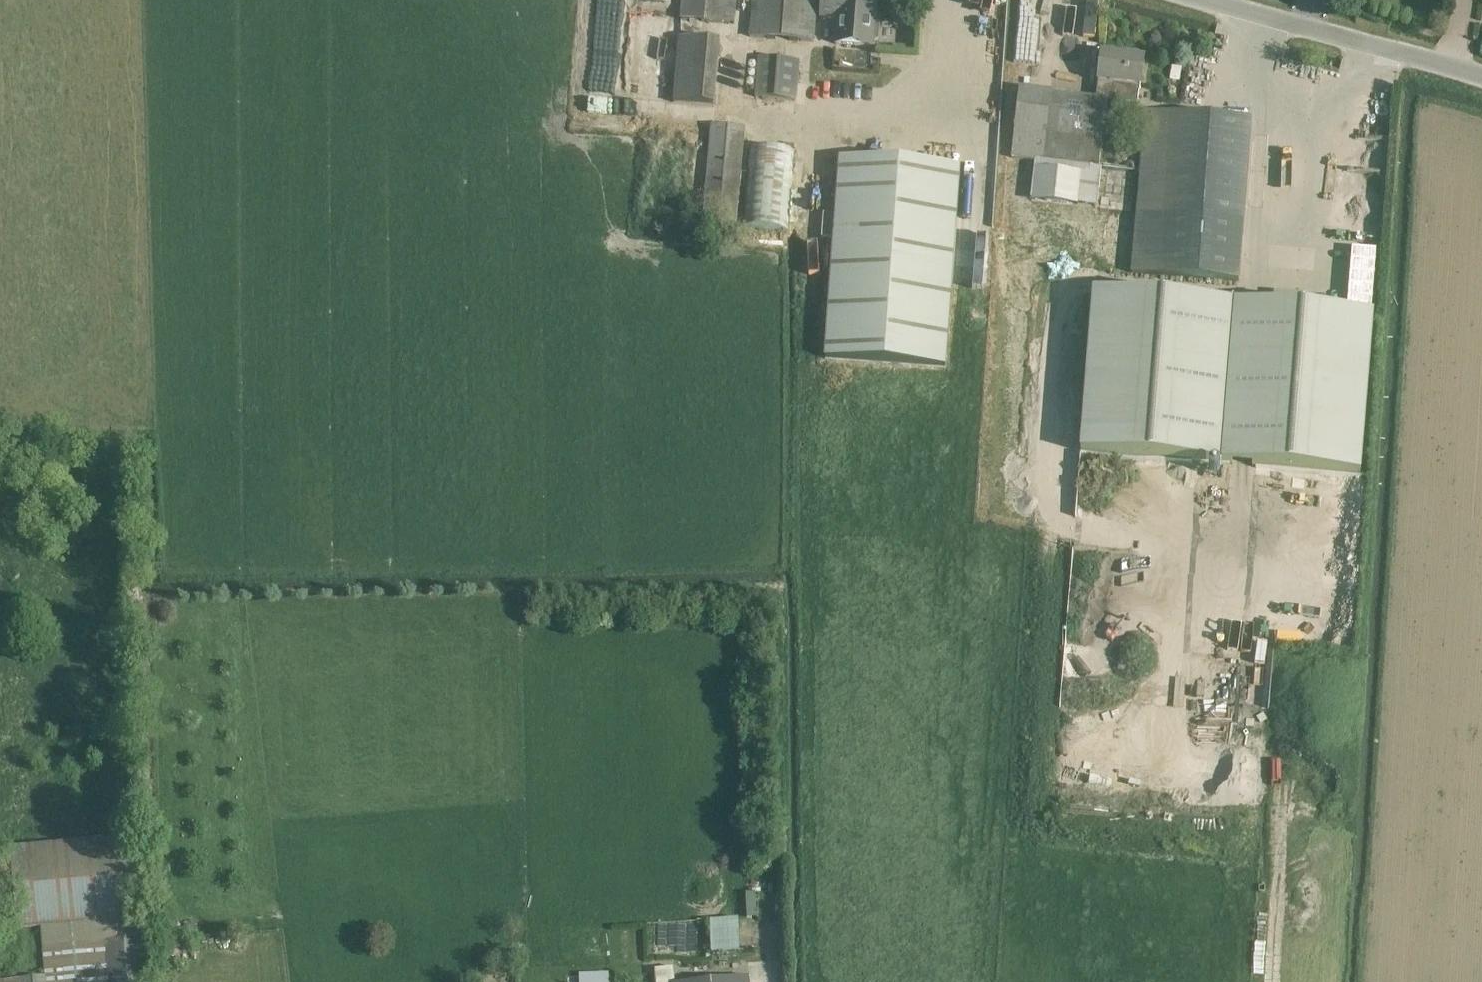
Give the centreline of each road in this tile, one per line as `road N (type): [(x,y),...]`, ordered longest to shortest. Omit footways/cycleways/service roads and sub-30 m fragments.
road 1 (unclassified): [(1481,80),(1198,0)]

